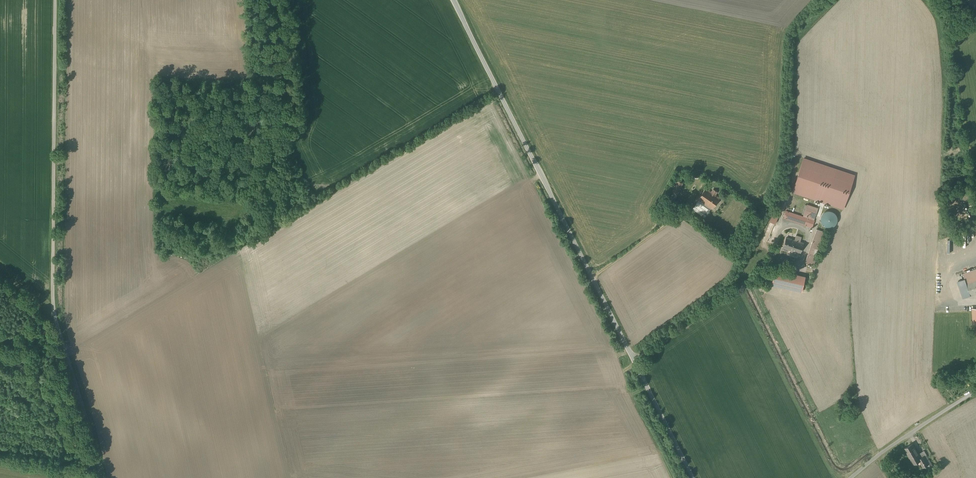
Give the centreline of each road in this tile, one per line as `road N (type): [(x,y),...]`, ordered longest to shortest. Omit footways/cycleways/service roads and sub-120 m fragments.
road 1 (unclassified): [(693,477),(454,0)]
road 2 (unclassified): [(54,0),(52,286),(100,477)]
road 3 (unclassified): [(852,477),(974,393)]

